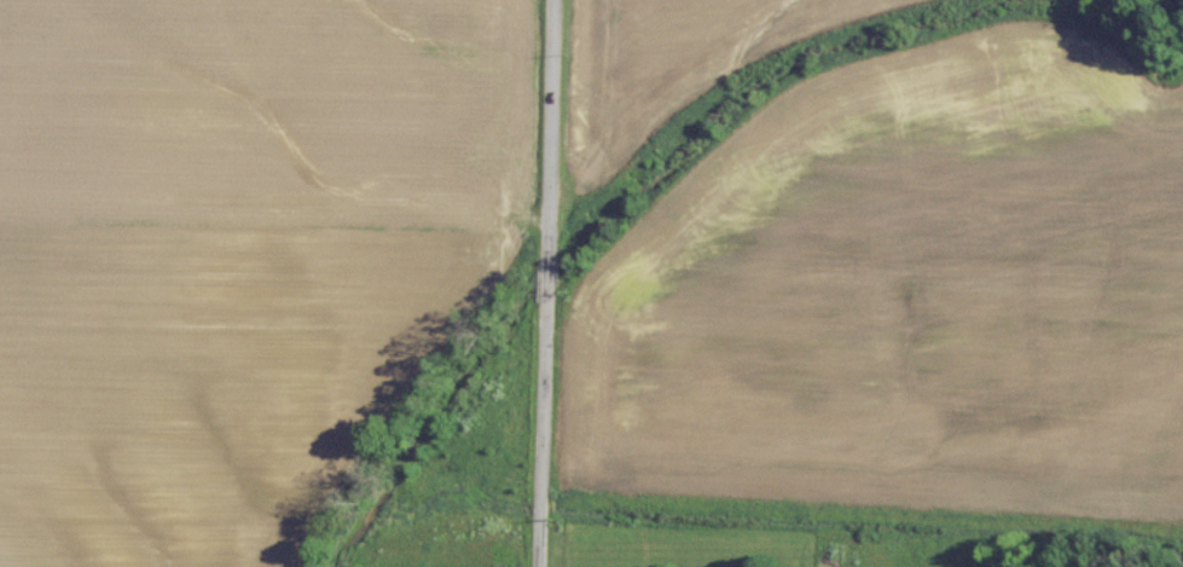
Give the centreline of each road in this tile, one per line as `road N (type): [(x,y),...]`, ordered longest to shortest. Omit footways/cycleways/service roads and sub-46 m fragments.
road 1 (residential): [(544,566),(560,0)]

